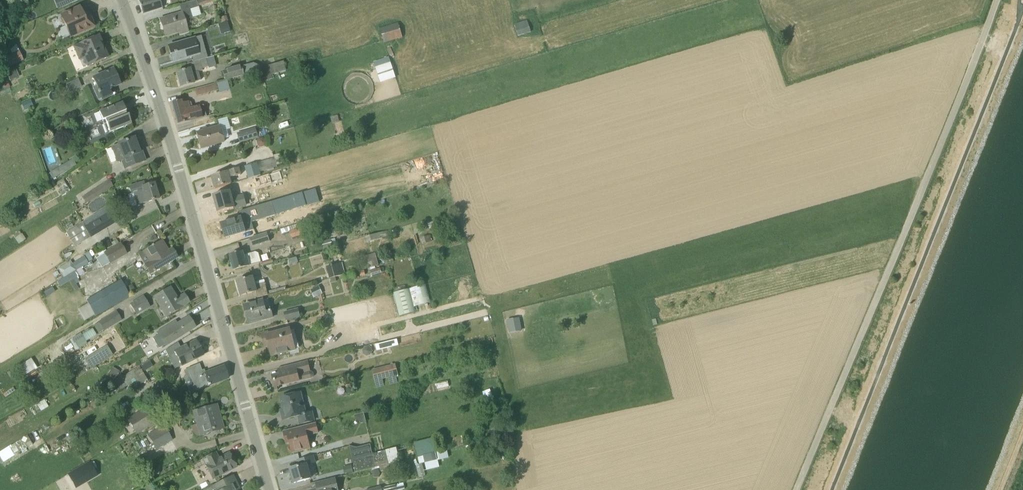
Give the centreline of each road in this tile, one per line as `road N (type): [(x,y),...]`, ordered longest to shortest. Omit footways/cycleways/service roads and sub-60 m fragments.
road 1 (unclassified): [(996,0),(796,489)]
road 2 (unclassified): [(270,489),(179,168),(122,0)]

